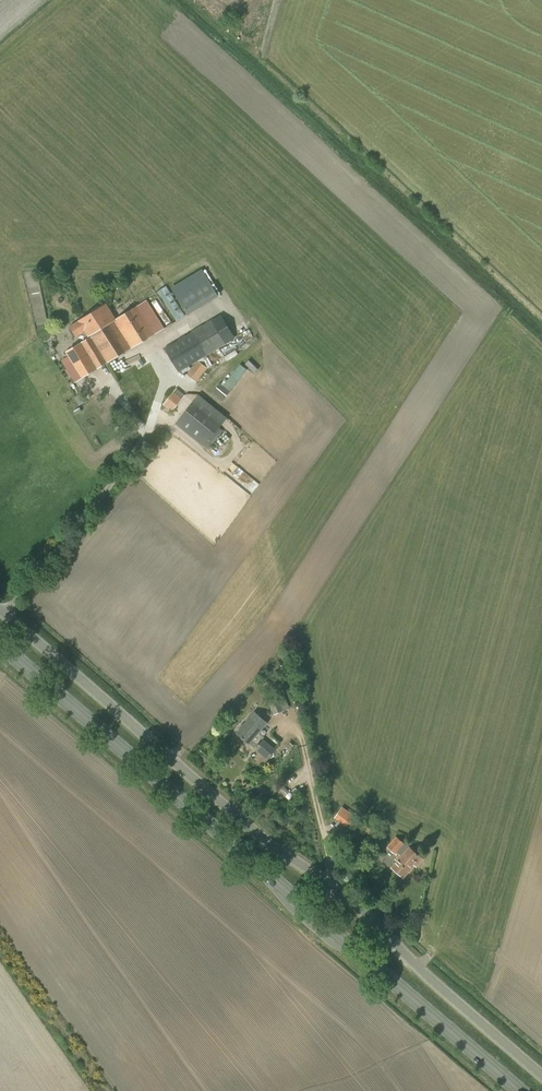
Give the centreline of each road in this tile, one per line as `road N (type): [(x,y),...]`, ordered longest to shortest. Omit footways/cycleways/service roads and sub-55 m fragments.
road 1 (unclassified): [(541,1075),(382,928),(255,833),(0,614)]
road 2 (primary): [(515,1090),(0,649)]

